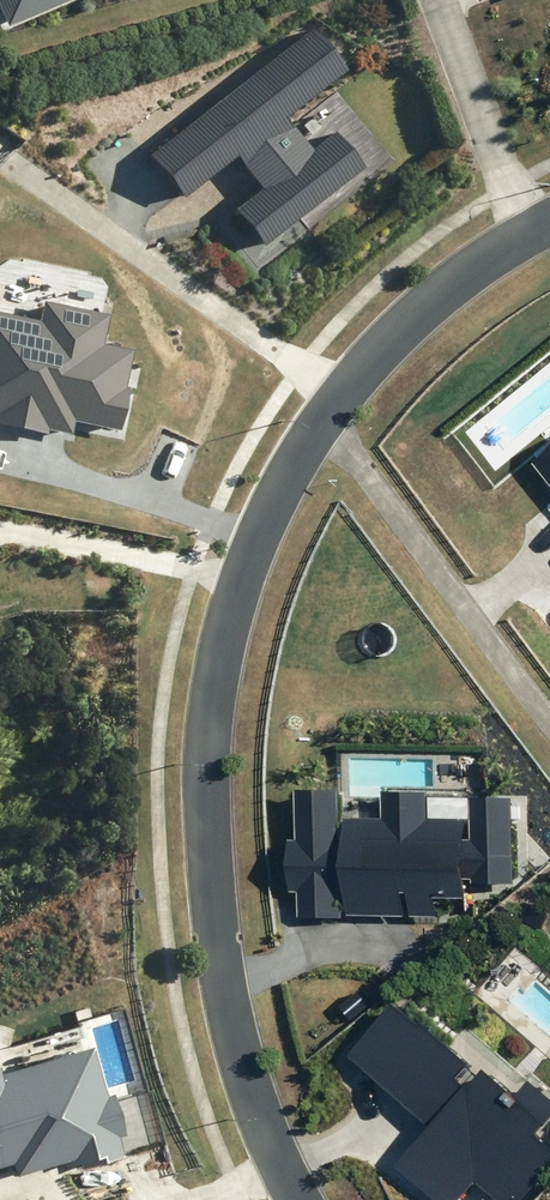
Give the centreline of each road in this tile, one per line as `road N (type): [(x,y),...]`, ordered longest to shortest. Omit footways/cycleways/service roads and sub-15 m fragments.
road 1 (residential): [(277,1199),(258,1168),(201,958),(191,795),(239,564),(329,409)]
road 2 (residential): [(329,409),(549,722)]
road 3 (residential): [(329,409),(387,330),(513,229)]
road 4 (residential): [(431,0),(513,229)]

